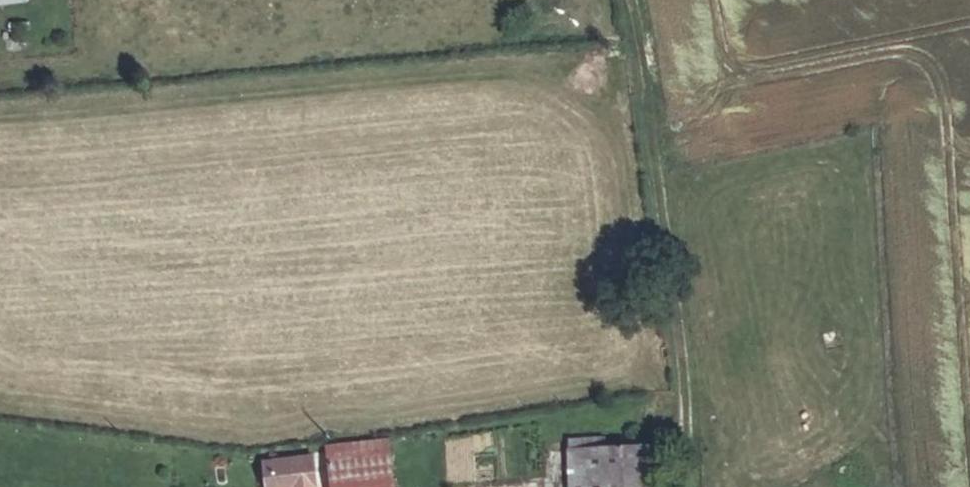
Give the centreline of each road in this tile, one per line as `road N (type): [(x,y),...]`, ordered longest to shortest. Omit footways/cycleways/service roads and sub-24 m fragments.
road 1 (track): [(625,0),(667,237),(690,486)]

